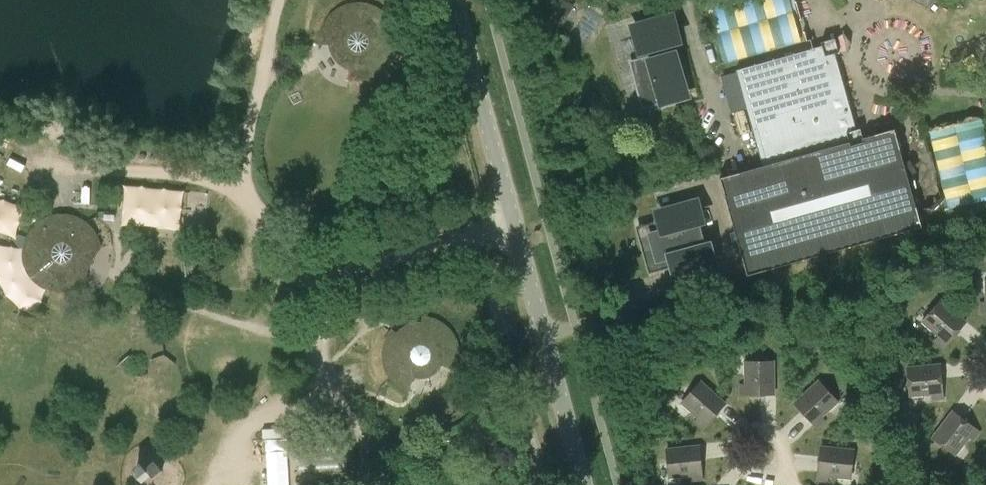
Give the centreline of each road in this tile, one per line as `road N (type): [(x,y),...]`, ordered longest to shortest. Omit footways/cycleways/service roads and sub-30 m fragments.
road 1 (unclassified): [(584,484),(454,0)]

